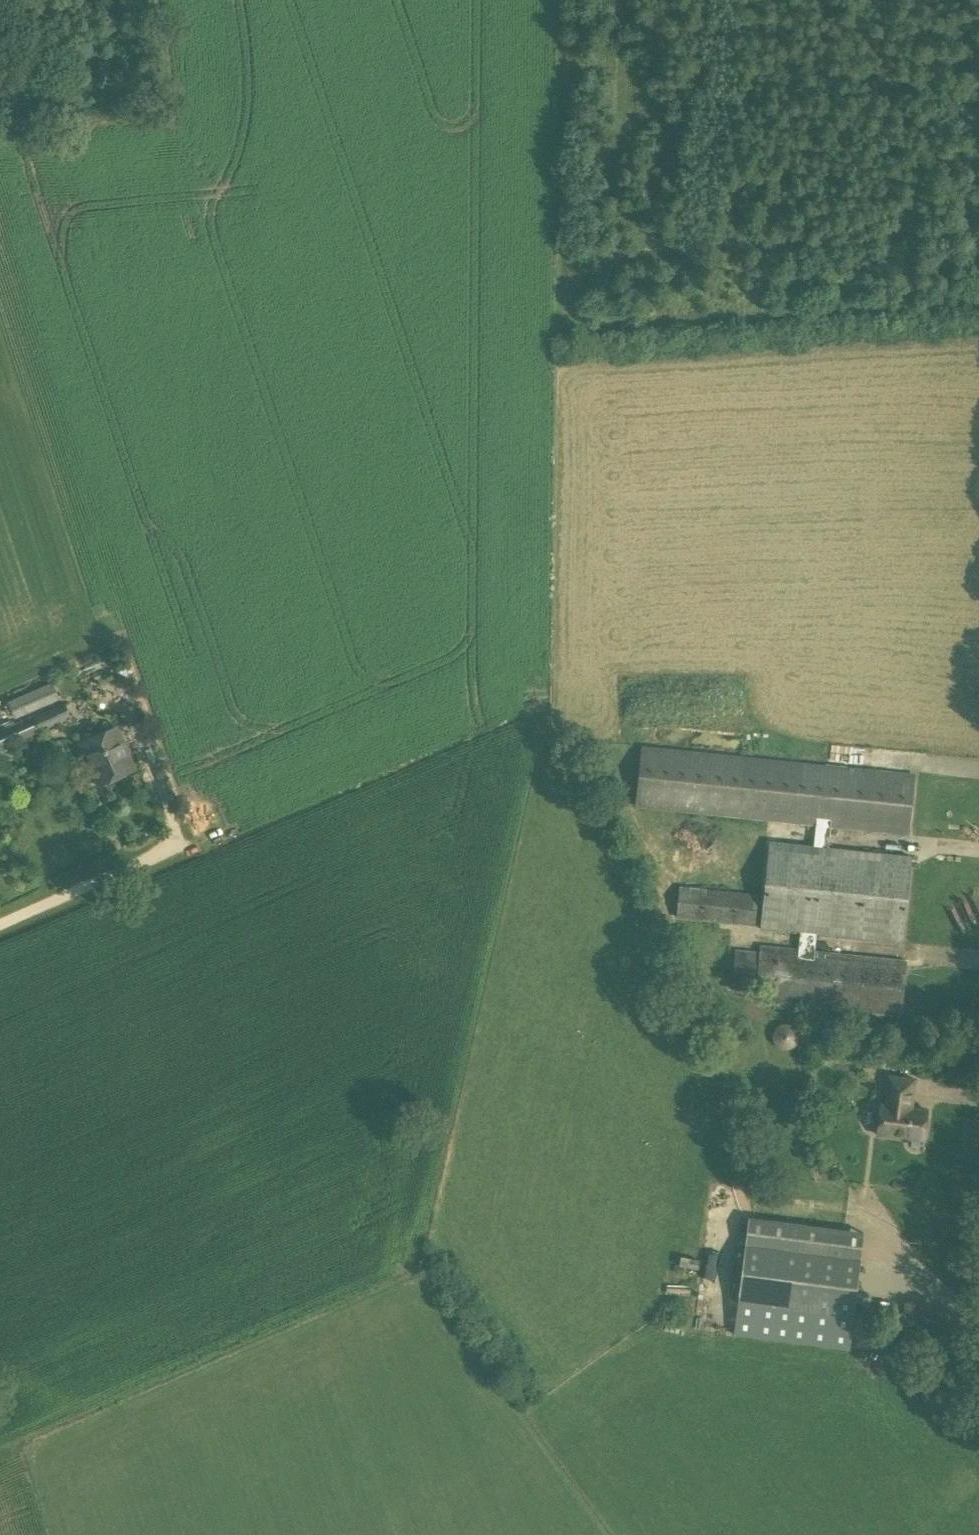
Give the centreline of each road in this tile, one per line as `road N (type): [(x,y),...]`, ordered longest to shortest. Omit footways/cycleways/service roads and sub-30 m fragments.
road 1 (track): [(0,925),(179,845)]

